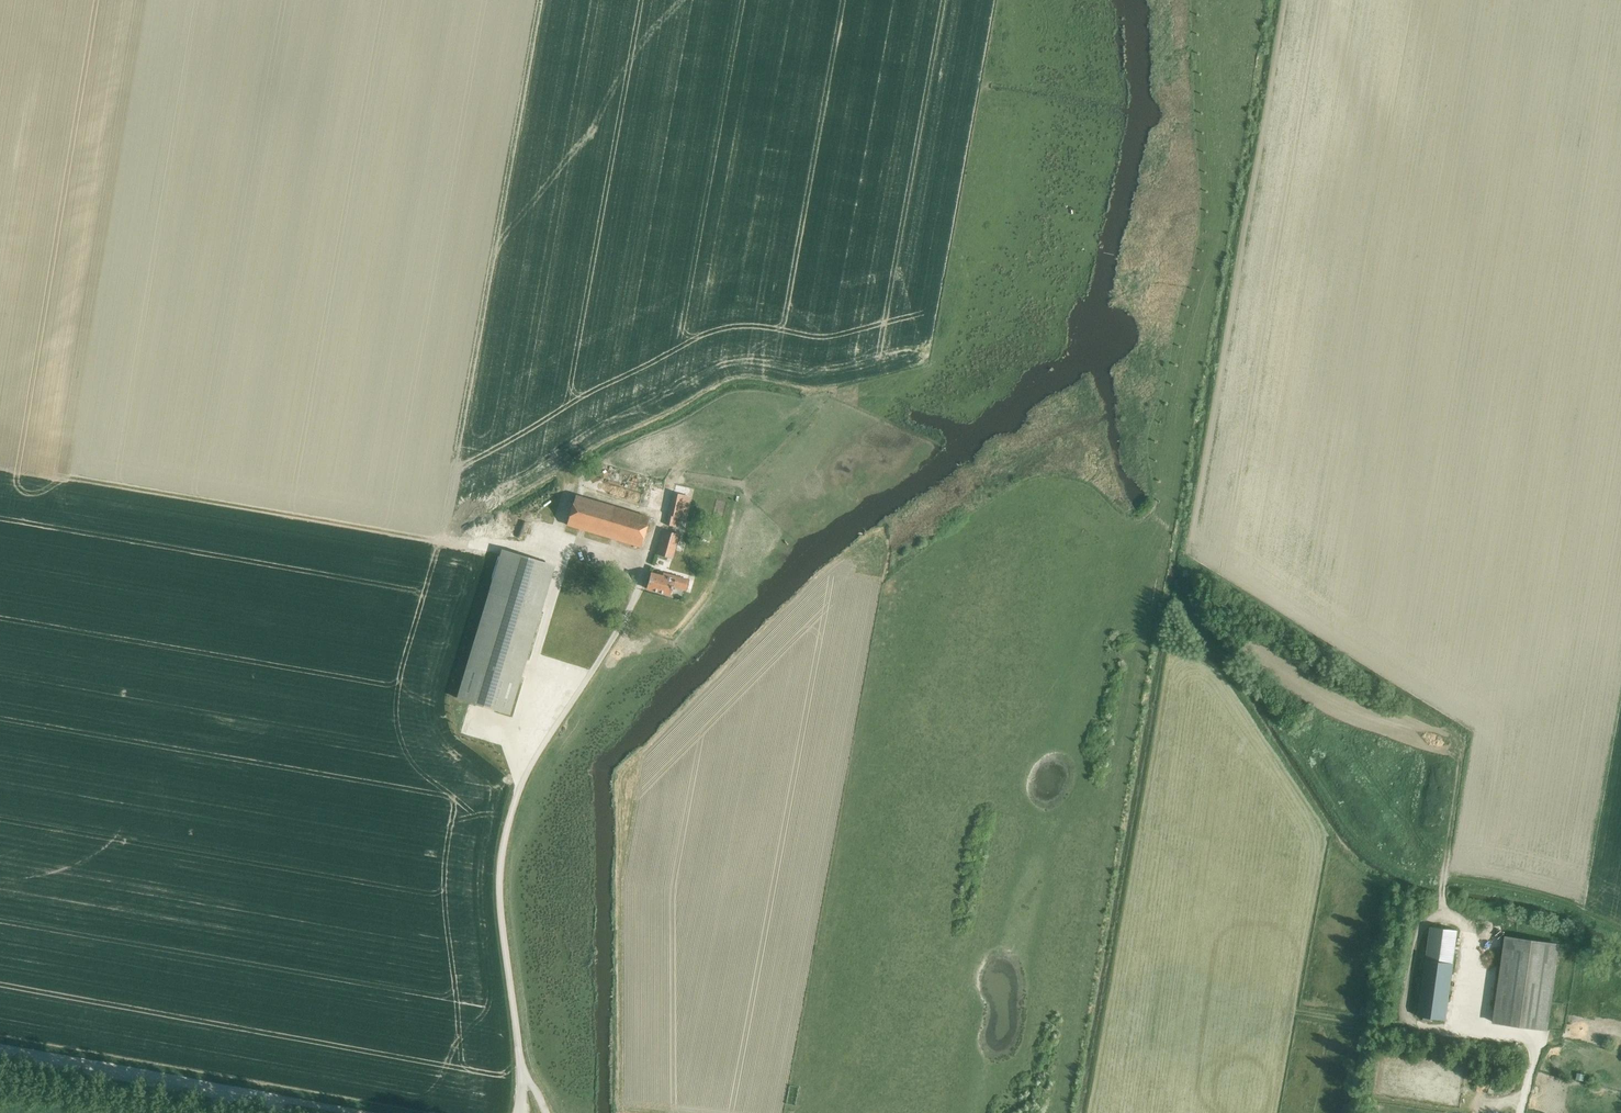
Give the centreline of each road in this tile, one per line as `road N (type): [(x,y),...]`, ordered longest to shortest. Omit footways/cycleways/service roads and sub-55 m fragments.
road 1 (unclassified): [(225,1093),(0,1050)]

